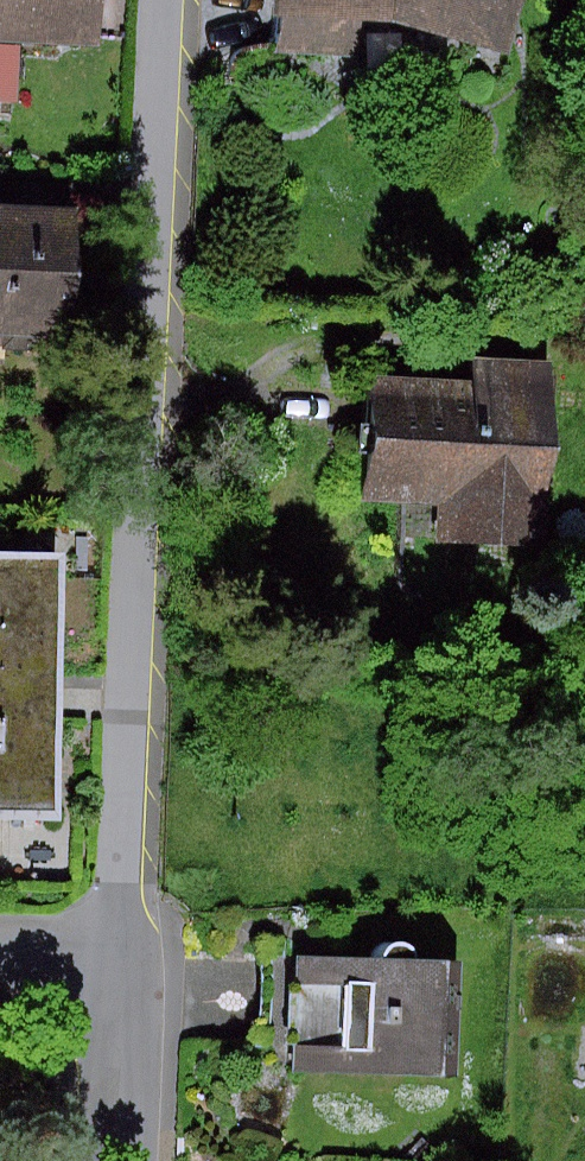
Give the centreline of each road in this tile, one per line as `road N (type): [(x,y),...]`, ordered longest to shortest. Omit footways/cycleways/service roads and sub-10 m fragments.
road 1 (residential): [(163,0),(117,957)]
road 2 (residential): [(117,957),(111,1160)]

